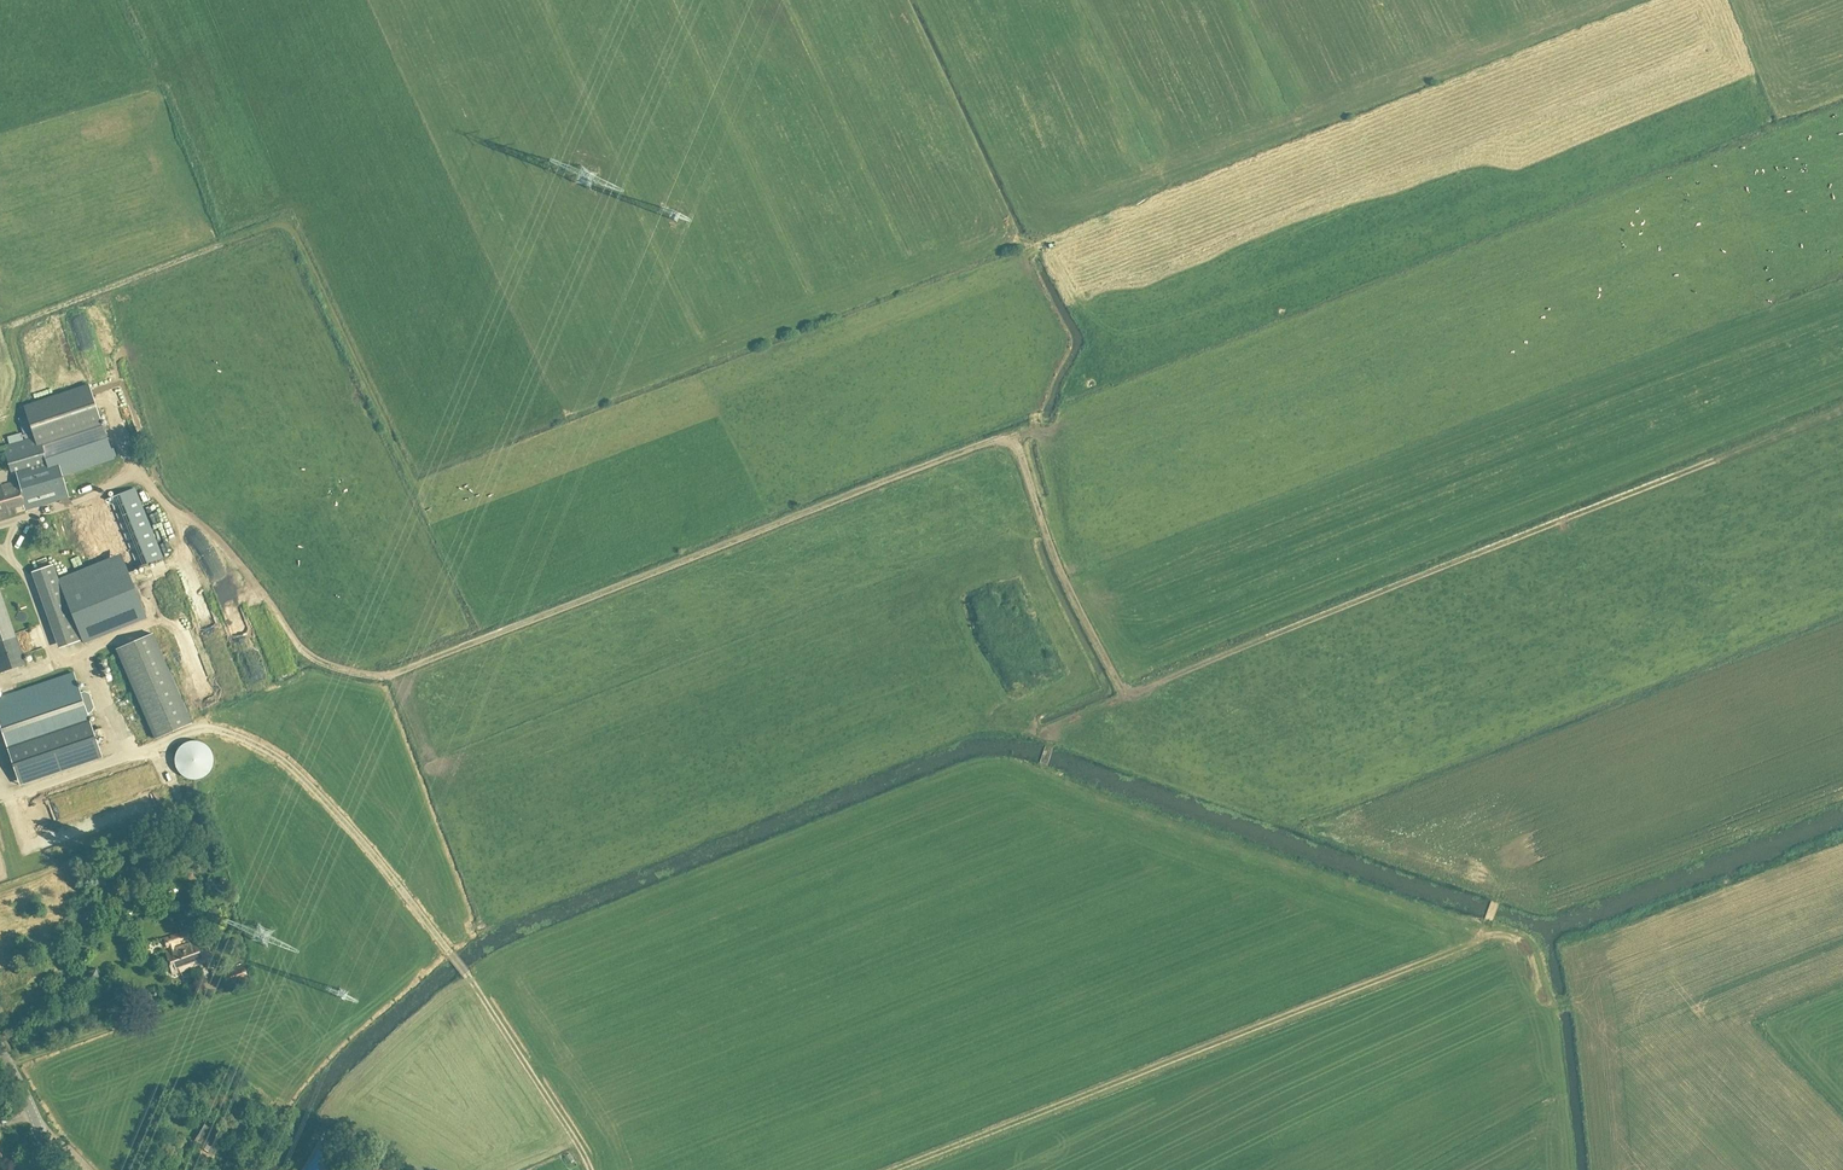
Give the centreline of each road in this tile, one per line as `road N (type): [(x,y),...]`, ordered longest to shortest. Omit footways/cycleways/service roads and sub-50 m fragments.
road 1 (tertiary): [(48,1169),(0,1050)]

